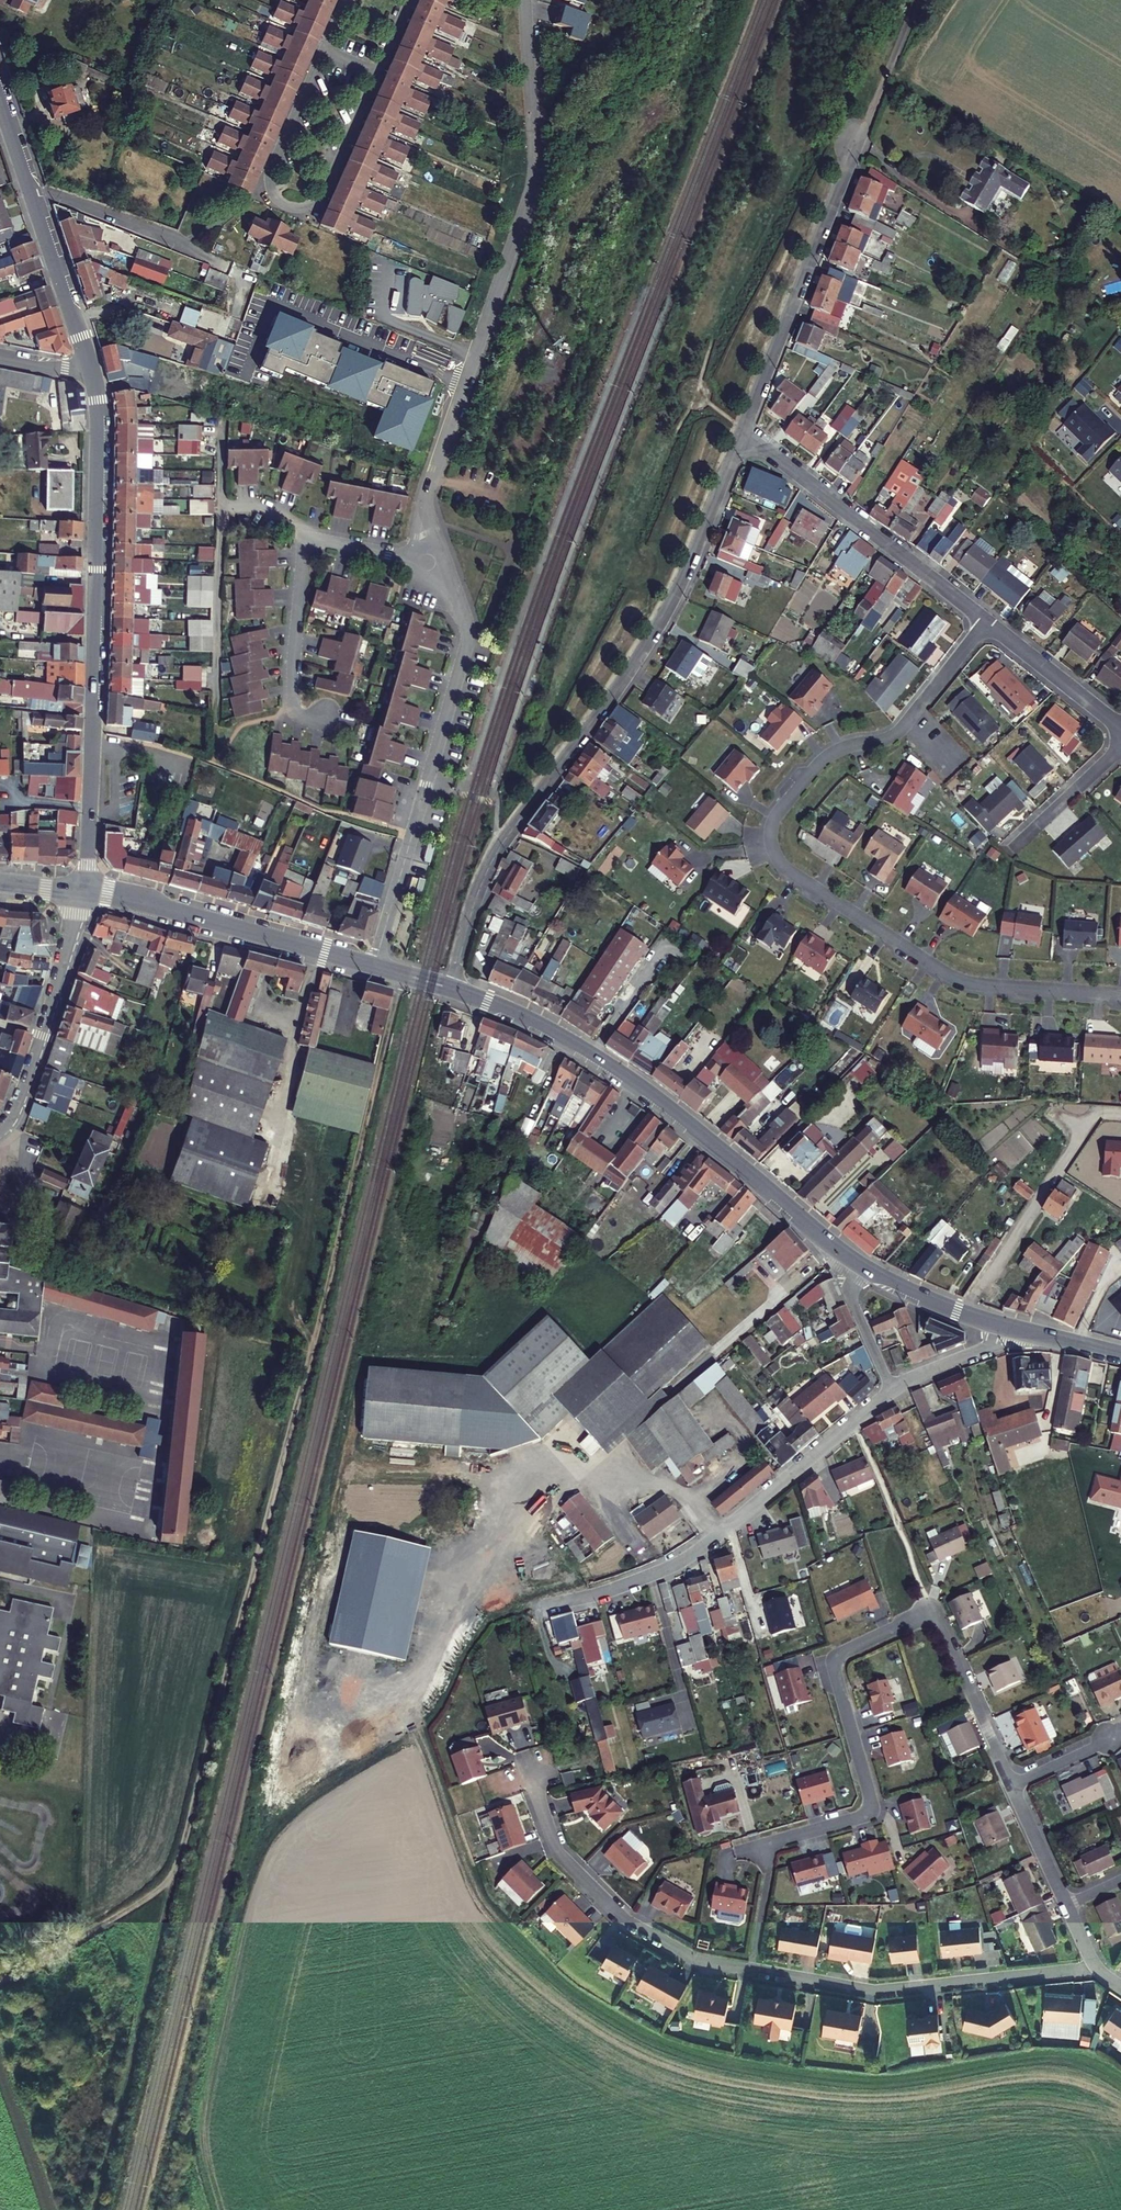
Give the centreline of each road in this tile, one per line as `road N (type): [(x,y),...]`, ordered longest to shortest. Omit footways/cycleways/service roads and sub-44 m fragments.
road 1 (track): [(176,1870),(402,974)]
road 2 (residential): [(986,622),(899,731),(818,765),(776,816),(774,853),(791,872),(964,981),(1120,994)]
road 3 (residential): [(526,1758),(560,1855),(613,1911),(694,1958),(877,1991),(1097,1967)]
road 4 (residential): [(745,433),(663,618),(495,855),(451,989)]
road 5 (residential): [(427,561),(433,476),(533,176),(524,0)]
road 6 (residential): [(1013,1784),(943,1628),(921,1618),(835,1661),(869,1811),(763,1850)]
road 7 (tertiary): [(84,891),(94,719),(99,403),(93,375)]
road 8 (track): [(718,1534),(657,1481),(543,1475),(512,1488),(414,1722)]
road 9 (tertiary): [(835,1250),(638,1087),(525,1020),(451,989)]
road 10 (residential): [(745,433),(917,0)]
road 11 (residential): [(379,967),(466,641),(459,600),(427,561)]
road 12 (residential): [(892,1390),(684,1560),(608,1591),(548,1604)]
road 13 (track): [(176,1870),(96,2209)]
road 14 (residential): [(320,51),(269,171),(272,194),(289,208),(311,206),(325,194),(376,75)]
road 15 (residential): [(745,433),(986,622)]
road 16 (tertiary): [(379,967),(84,891)]
road 17 (tertiary): [(93,375),(0,87)]
road 18 (residential): [(84,891),(20,1104),(0,1133)]
road 19 (unclassified): [(0,1978),(131,1907),(176,1870)]
road 20 (residential): [(305,536),(291,711),(312,726)]
road 21 (tertiary): [(1011,1330),(895,1285),(835,1250)]
road 22 (residential): [(986,622),(1120,730)]
road 23 (residential): [(835,1250),(892,1390)]
road 24 (residential): [(1016,846),(1120,744)]
road 25 (residential): [(1011,1330),(996,1345),(892,1390)]
road 26 (residential): [(1066,1906),(1013,1784)]
road 27 (residential): [(427,561),(305,536)]

